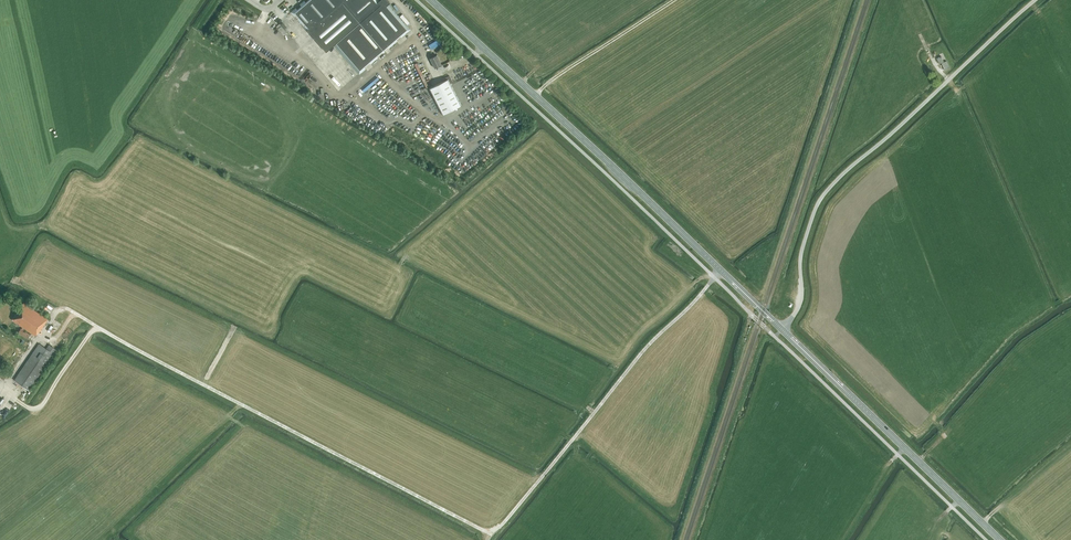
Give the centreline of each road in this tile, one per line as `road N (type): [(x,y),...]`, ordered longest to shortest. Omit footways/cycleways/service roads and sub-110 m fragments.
road 1 (primary): [(1000,539),(431,0)]
road 2 (track): [(535,96),(673,0)]
road 3 (track): [(15,400),(41,408),(89,333),(101,329)]

